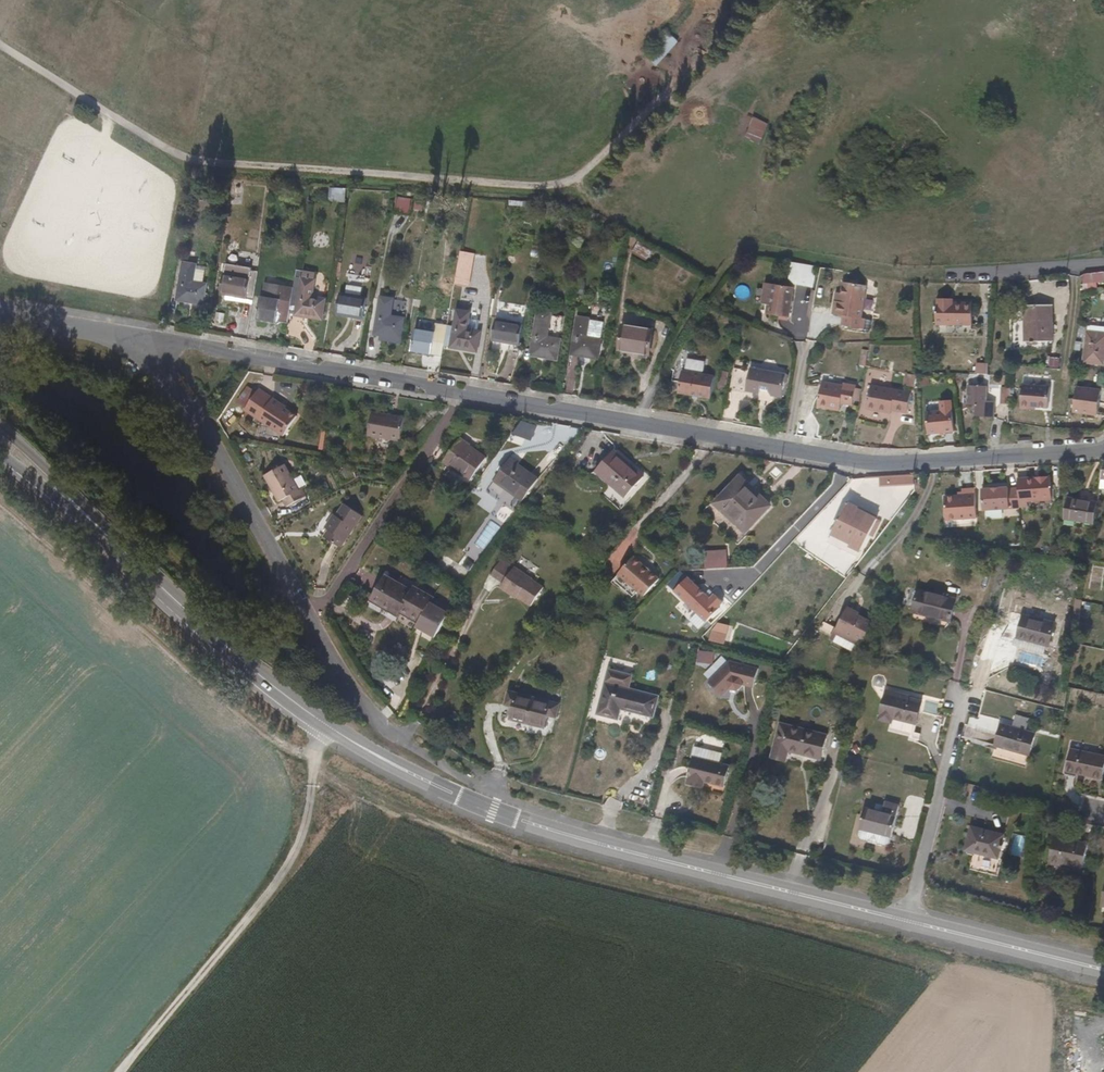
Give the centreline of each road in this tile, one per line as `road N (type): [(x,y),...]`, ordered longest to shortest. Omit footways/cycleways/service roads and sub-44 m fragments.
road 1 (residential): [(142,336),(875,463),(1103,450)]
road 2 (tertiary): [(909,921),(575,838),(437,786),(352,741),(256,673),(125,553)]
road 3 (residential): [(142,336),(317,635),(395,736)]
road 4 (track): [(121,1071),(280,880),(307,831),(328,725)]
road 5 (track): [(637,423),(749,247),(935,278)]
road 6 (residential): [(909,921),(963,700)]
road 7 (tertiary): [(1103,970),(909,921)]
road 8 (tertiary): [(125,553),(0,427)]
road 9 (residential): [(1103,265),(935,278)]
road 10 (tertiary): [(0,452),(125,553)]
road 11 (residential): [(0,315),(142,336)]

